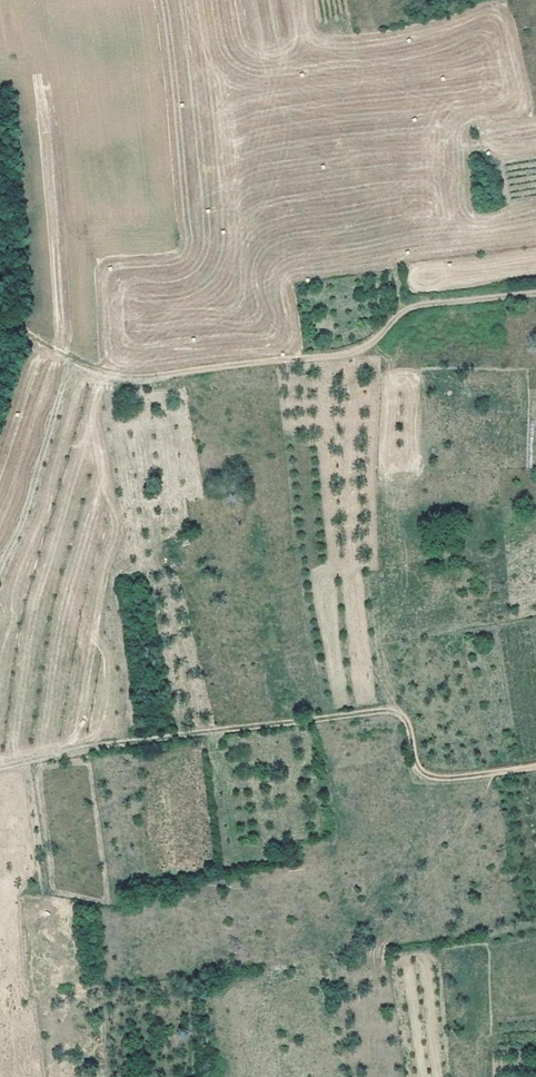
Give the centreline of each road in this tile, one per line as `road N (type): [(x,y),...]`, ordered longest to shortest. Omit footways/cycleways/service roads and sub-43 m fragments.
road 1 (track): [(0,774),(180,738),(391,713),(408,725),(415,765),(430,780),(535,771)]
road 2 (track): [(0,319),(106,367),(159,373),(353,350),(414,307),(430,307)]

